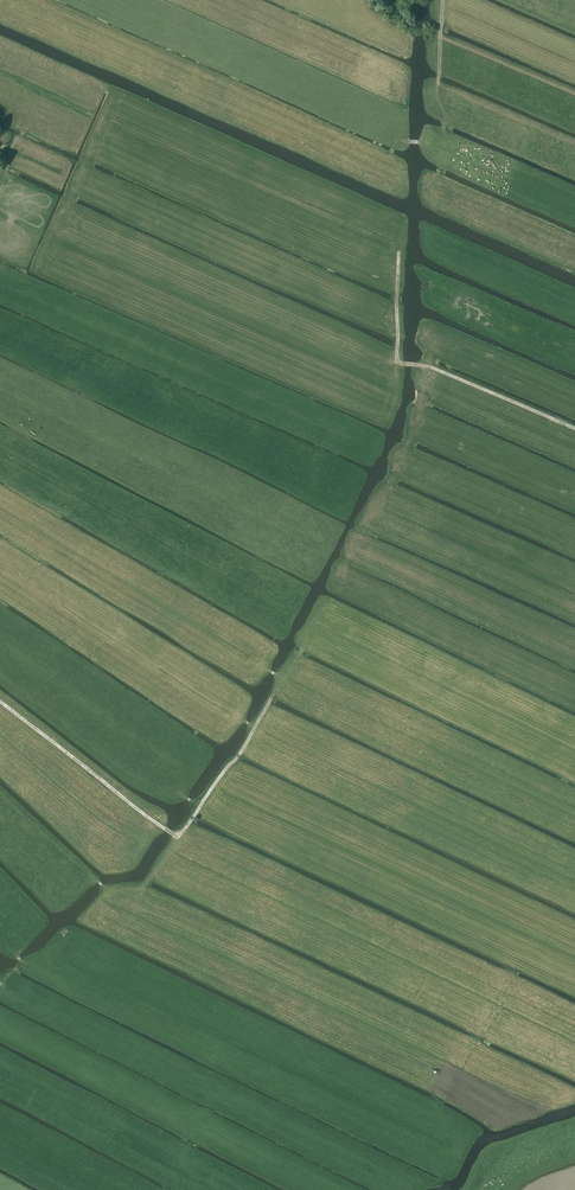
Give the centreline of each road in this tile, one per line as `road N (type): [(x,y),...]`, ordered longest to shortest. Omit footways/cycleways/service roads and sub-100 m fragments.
road 1 (track): [(306,644),(178,837),(0,702)]
road 2 (track): [(574,426),(403,360)]

